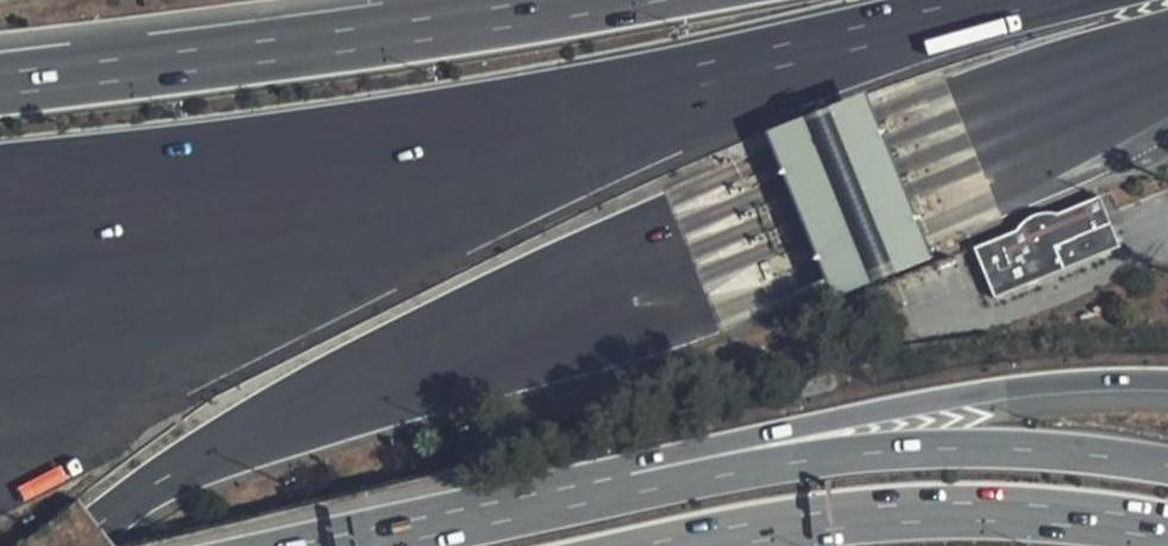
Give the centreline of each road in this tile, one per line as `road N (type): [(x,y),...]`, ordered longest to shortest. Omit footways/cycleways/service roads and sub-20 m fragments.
road 1 (motorway): [(72,545),(160,484),(263,428),(713,246),(1167,76)]
road 2 (motorway): [(0,299),(842,42),(1008,0)]
road 3 (primary): [(1167,381),(1005,389),(685,455),(512,513)]
road 4 (primary): [(1167,469),(972,449),(827,461),(512,513)]
road 5 (motorway): [(600,0),(0,84)]
road 6 (primary): [(678,545),(910,514),(1010,511),(1167,529)]
road 7 (primary): [(512,513),(355,545)]

